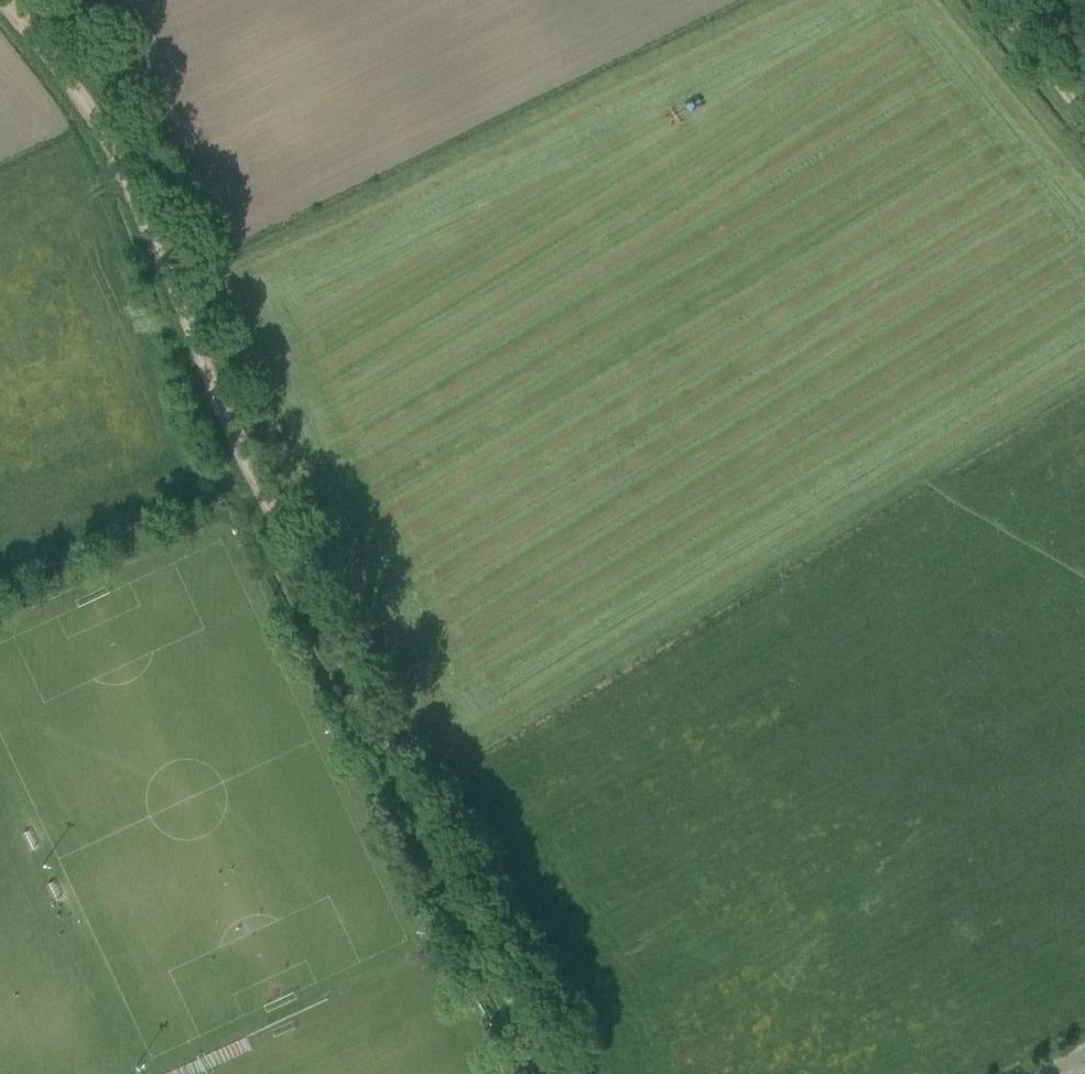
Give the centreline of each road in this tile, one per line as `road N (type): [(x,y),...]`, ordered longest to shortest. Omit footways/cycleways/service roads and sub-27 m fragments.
road 1 (track): [(6,0),(118,142),(253,482),(551,1073)]
road 2 (track): [(1084,114),(994,0)]

